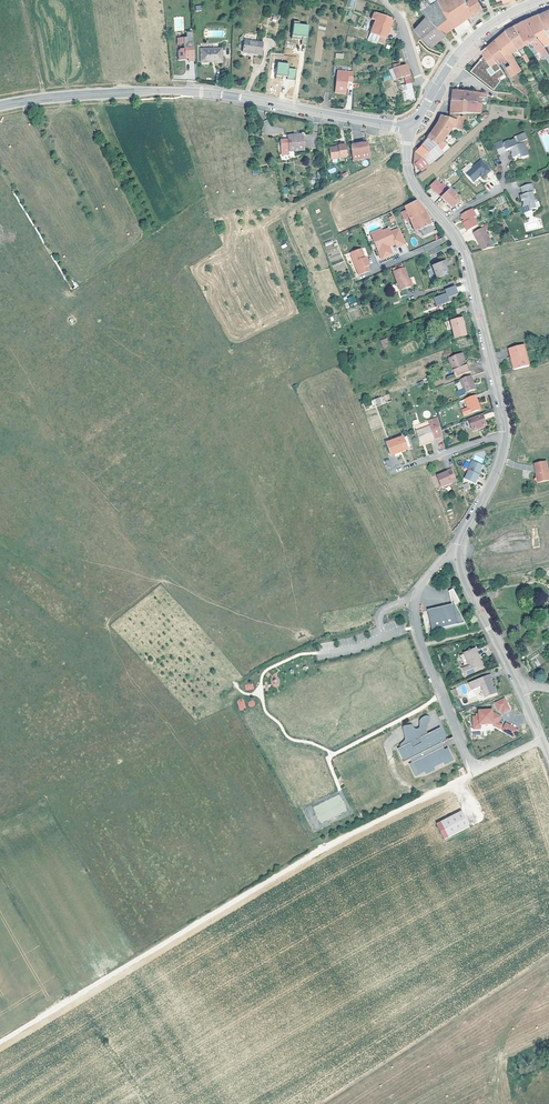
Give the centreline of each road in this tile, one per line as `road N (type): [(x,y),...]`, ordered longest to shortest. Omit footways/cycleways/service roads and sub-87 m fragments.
road 1 (track): [(479,767),(315,854),(0,1042)]
road 2 (secondary): [(0,106),(201,92),(412,129)]
road 3 (residential): [(543,741),(487,766),(470,762),(420,638),(416,598)]
road 4 (unclassified): [(443,223),(464,254),(505,435)]
road 5 (secondary): [(434,90),(464,46),(548,1)]
road 6 (unclassified): [(458,555),(518,684)]
road 7 (unclassified): [(505,435),(458,555)]
road 8 (residential): [(505,435),(388,475)]

